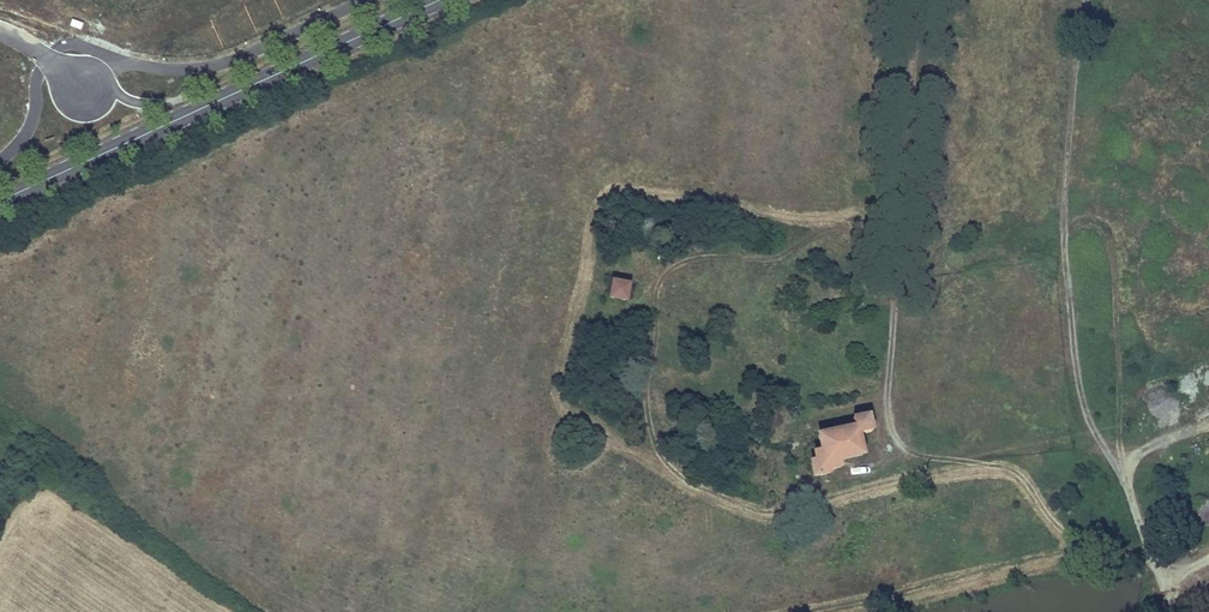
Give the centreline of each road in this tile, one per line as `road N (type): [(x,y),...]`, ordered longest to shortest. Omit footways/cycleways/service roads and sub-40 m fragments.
road 1 (track): [(919,0),(889,463),(1108,452)]
road 2 (track): [(1089,0),(1064,202),(1079,380),(1087,419),(1166,570),(1176,611)]
road 3 (primary): [(0,199),(433,0)]
road 4 (residential): [(164,109),(87,87),(0,29)]

